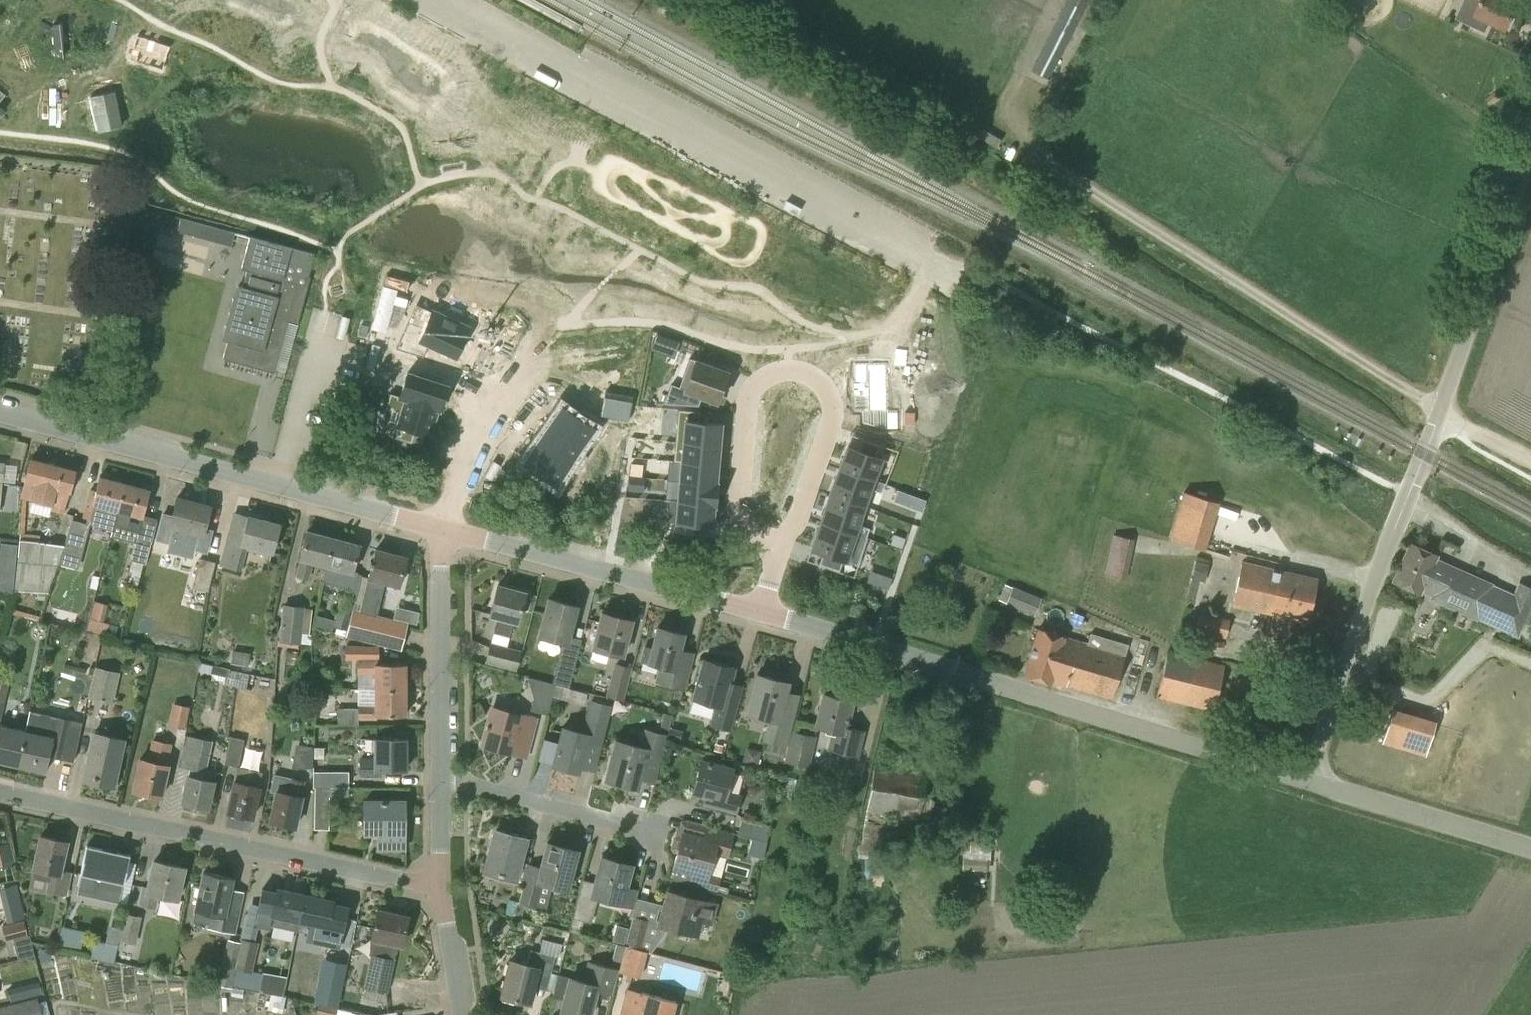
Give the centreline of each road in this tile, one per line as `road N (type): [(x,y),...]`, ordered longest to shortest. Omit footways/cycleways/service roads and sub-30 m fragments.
road 1 (unclassified): [(1302,779),(1434,427),(1530,128)]
road 2 (track): [(1012,124),(1078,191),(1530,463)]
road 3 (unclassified): [(1302,779),(756,614)]
road 4 (unclassified): [(439,526),(0,411)]
road 5 (residential): [(439,884),(0,791)]
road 6 (residential): [(774,539),(799,515),(833,418),(829,397),(810,376),(769,374),(747,398),(738,522)]
road 7 (unclassified): [(756,614),(439,526)]
road 8 (residential): [(439,782),(439,526)]
road 9 (unclassified): [(1530,850),(1302,779)]
road 10 (residential): [(657,833),(439,782)]
road 11 (residential): [(439,526),(519,356)]
road 12 (residential): [(463,1014),(439,884)]

